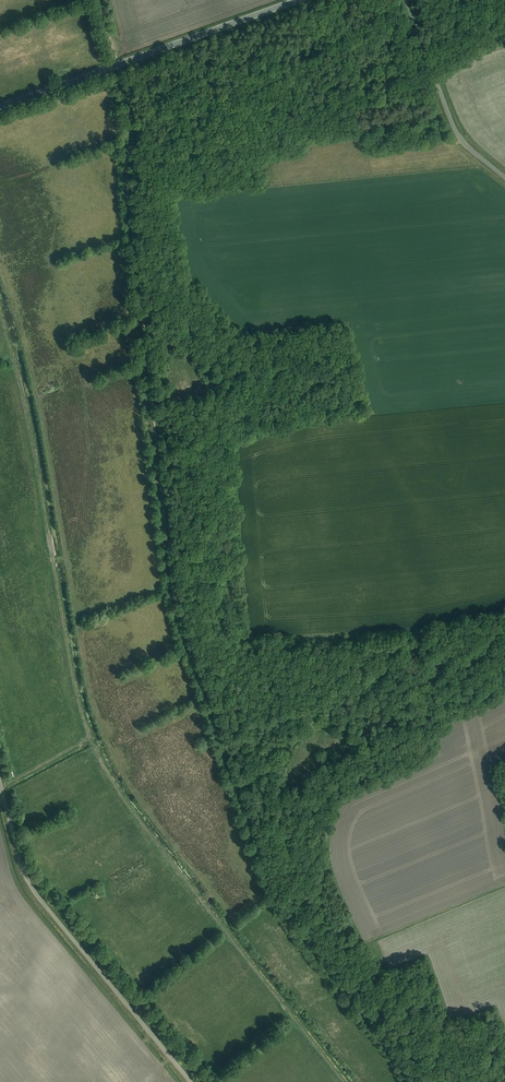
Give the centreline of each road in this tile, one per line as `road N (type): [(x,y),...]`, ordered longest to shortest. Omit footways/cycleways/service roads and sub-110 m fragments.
road 1 (track): [(126,162),(182,620),(282,900),(336,974)]
road 2 (unclassified): [(191,1081),(38,897),(0,783)]
road 3 (tertiary): [(298,0),(0,107)]
road 4 (unclassified): [(406,0),(461,140),(504,178)]
road 5 (track): [(99,0),(132,128),(126,162)]
road 6 (track): [(336,974),(418,1081)]

